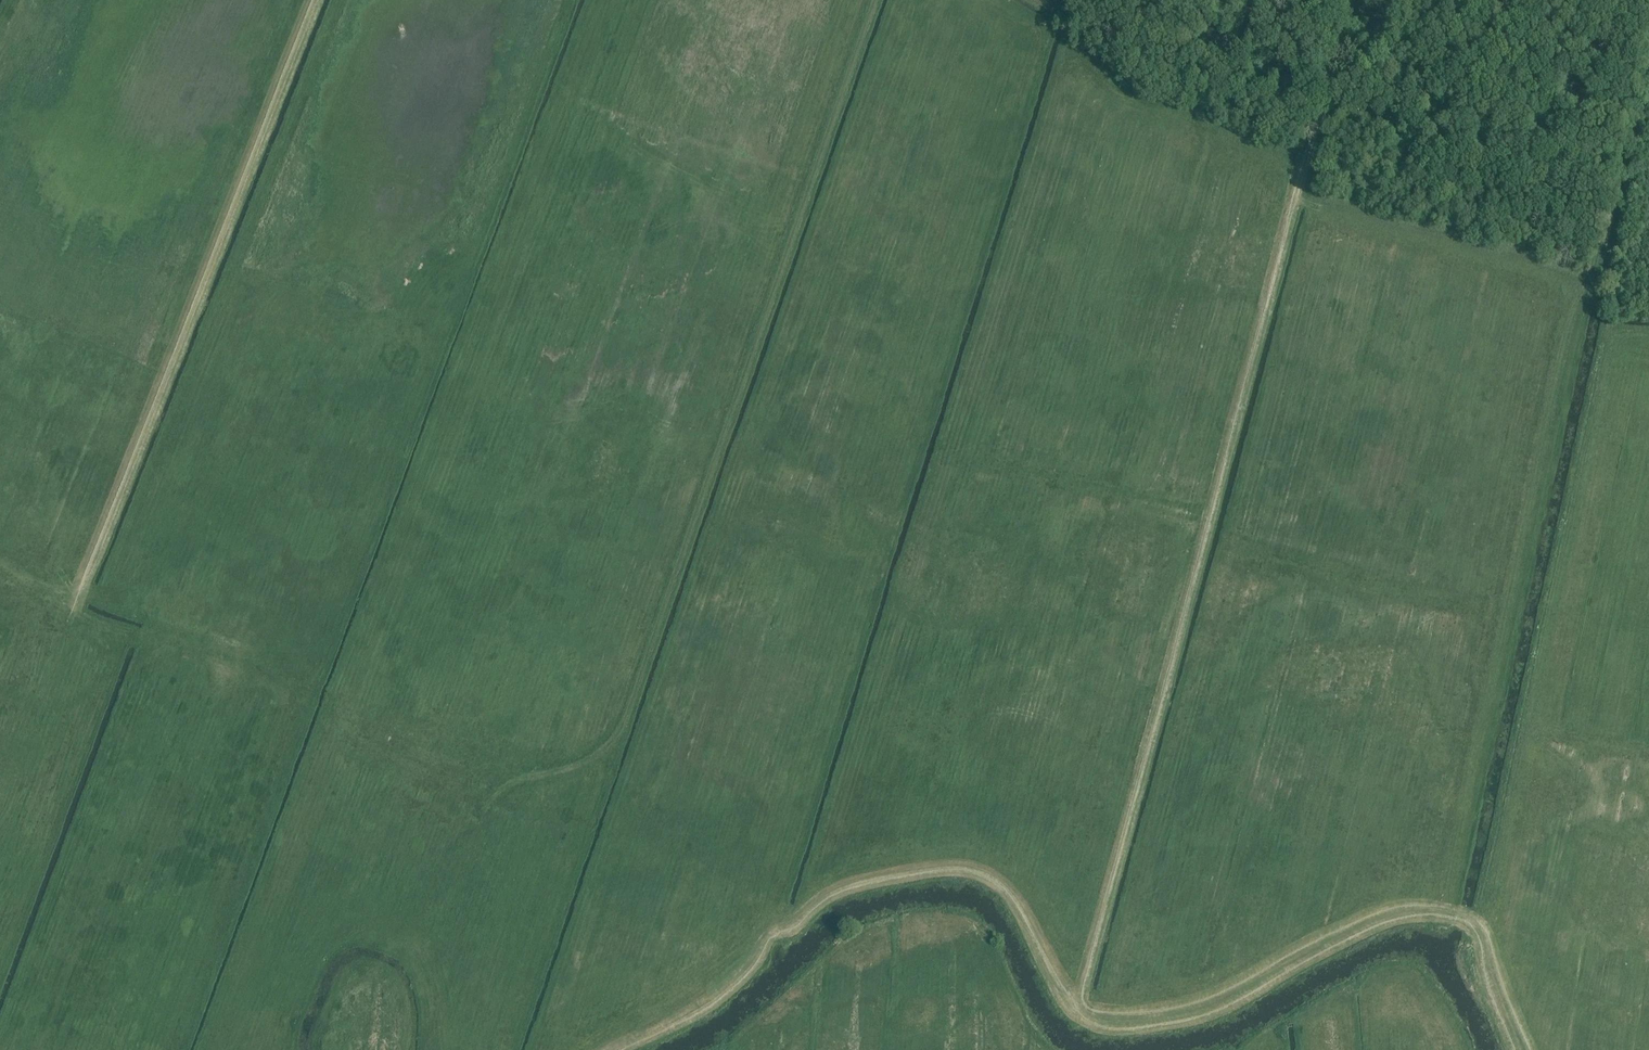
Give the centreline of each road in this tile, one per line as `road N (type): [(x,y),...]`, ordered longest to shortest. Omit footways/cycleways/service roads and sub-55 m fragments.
road 1 (track): [(1352,0),(1297,188)]

